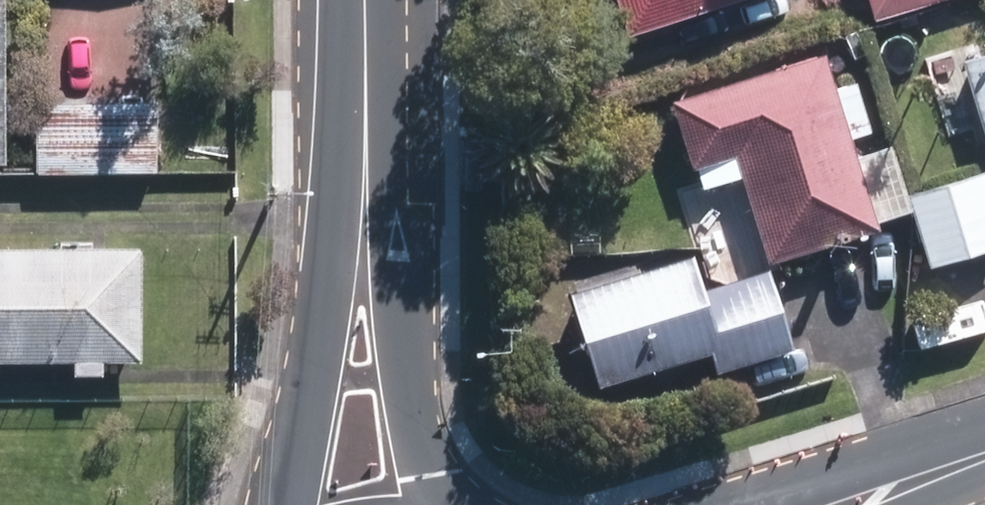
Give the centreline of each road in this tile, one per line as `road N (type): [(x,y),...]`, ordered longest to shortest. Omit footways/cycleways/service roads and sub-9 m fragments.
road 1 (secondary): [(367,152),(440,504)]
road 2 (secondary): [(300,504),(309,397),(367,152)]
road 3 (secondary): [(366,0),(367,152)]

